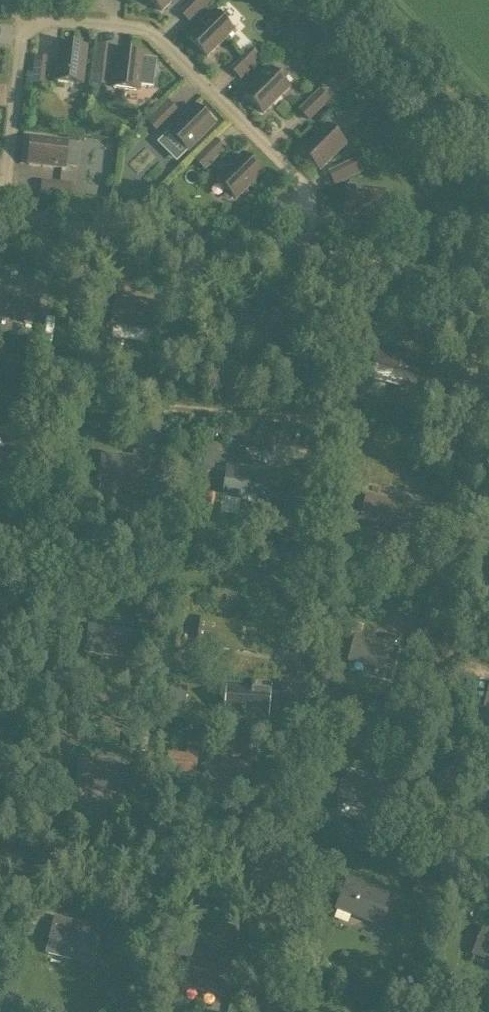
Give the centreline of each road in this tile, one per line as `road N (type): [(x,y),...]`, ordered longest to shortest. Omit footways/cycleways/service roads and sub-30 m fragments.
road 1 (track): [(347,259),(280,1011)]
road 2 (track): [(0,193),(24,22),(53,11),(150,27),(281,165),(308,254)]
road 3 (track): [(0,218),(488,276)]
road 4 (track): [(488,276),(436,753)]
road 5 (track): [(333,415),(113,378),(0,375)]
road 6 (track): [(0,862),(166,881),(292,881)]

